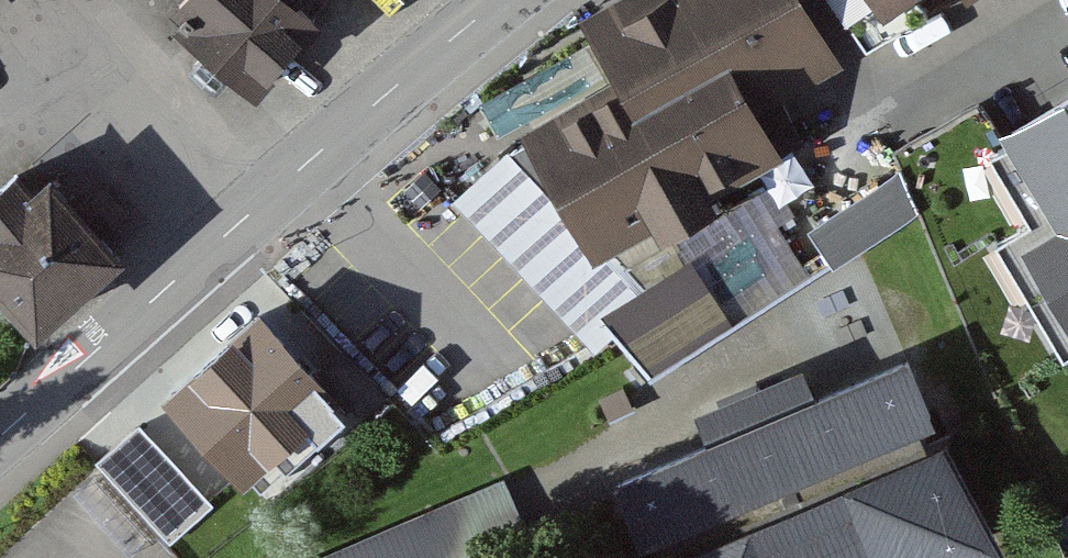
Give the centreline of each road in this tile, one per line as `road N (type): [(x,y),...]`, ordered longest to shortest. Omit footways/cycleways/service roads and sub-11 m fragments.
road 1 (tertiary): [(0,440),(503,0)]

